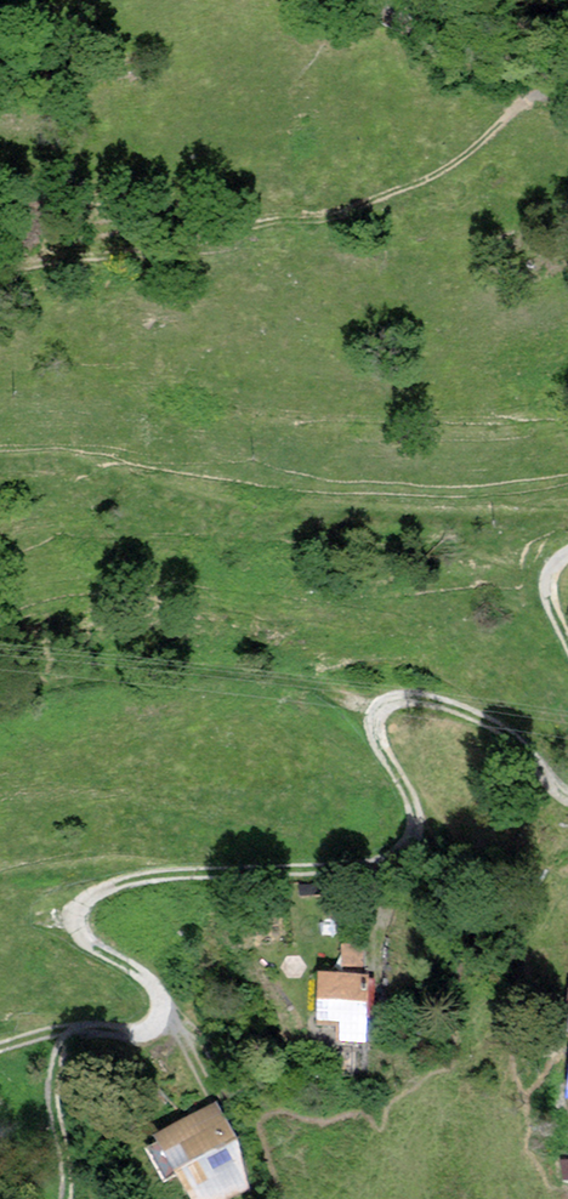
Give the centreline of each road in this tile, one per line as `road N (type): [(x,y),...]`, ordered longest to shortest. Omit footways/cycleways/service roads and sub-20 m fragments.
road 1 (track): [(0,1048),(58,1030),(134,1036),(160,1021),(161,993),(149,980),(76,931),(74,916),(96,893),(165,874),(390,871),(414,848),(417,814),(374,732),(385,705),(432,700),(509,729),(567,797)]
road 2 (track): [(0,270),(348,209),(441,172),(532,97),(544,78)]
road 3 (unclassified): [(381,0),(567,88)]

